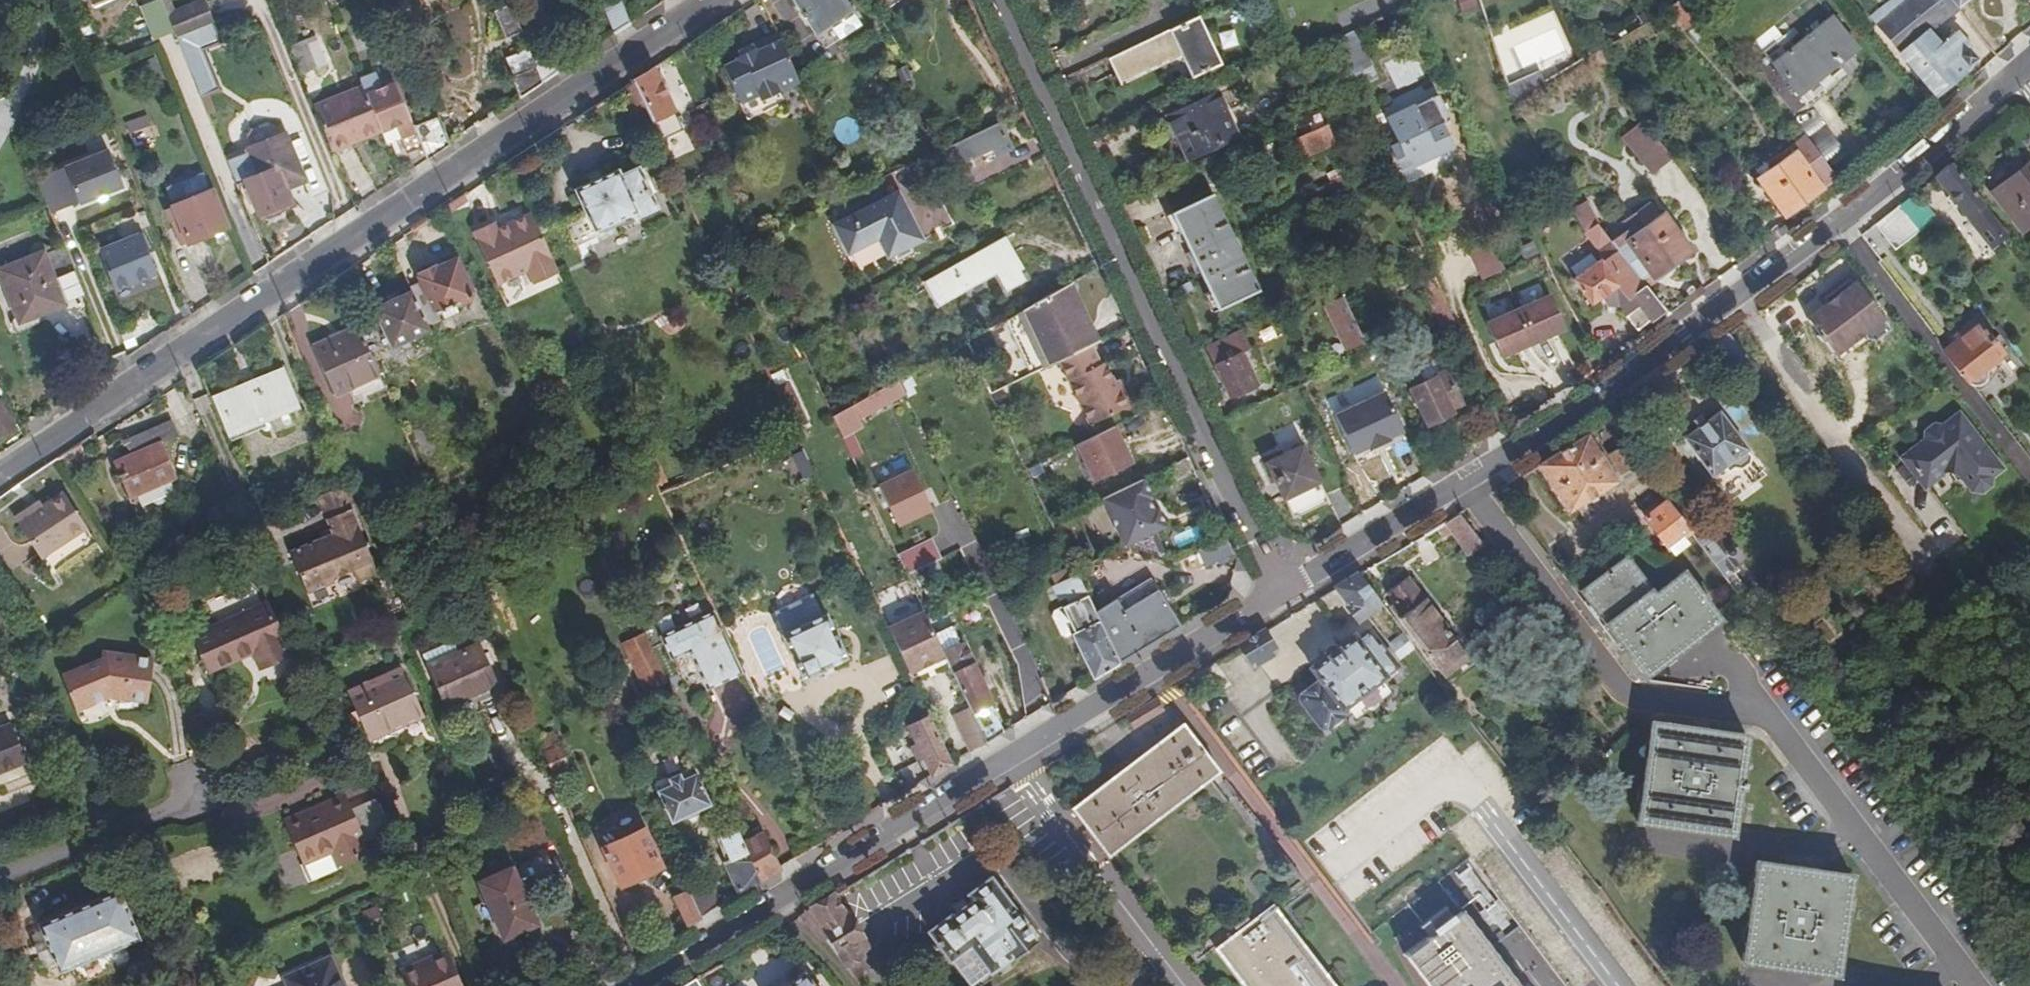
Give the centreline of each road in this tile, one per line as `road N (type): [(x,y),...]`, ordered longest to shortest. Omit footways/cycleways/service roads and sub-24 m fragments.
road 1 (residential): [(2020,70),(1933,148),(1685,335),(1280,593)]
road 2 (residential): [(0,476),(714,0)]
road 3 (residential): [(1280,593),(639,985)]
road 4 (residential): [(996,0),(1280,593)]

